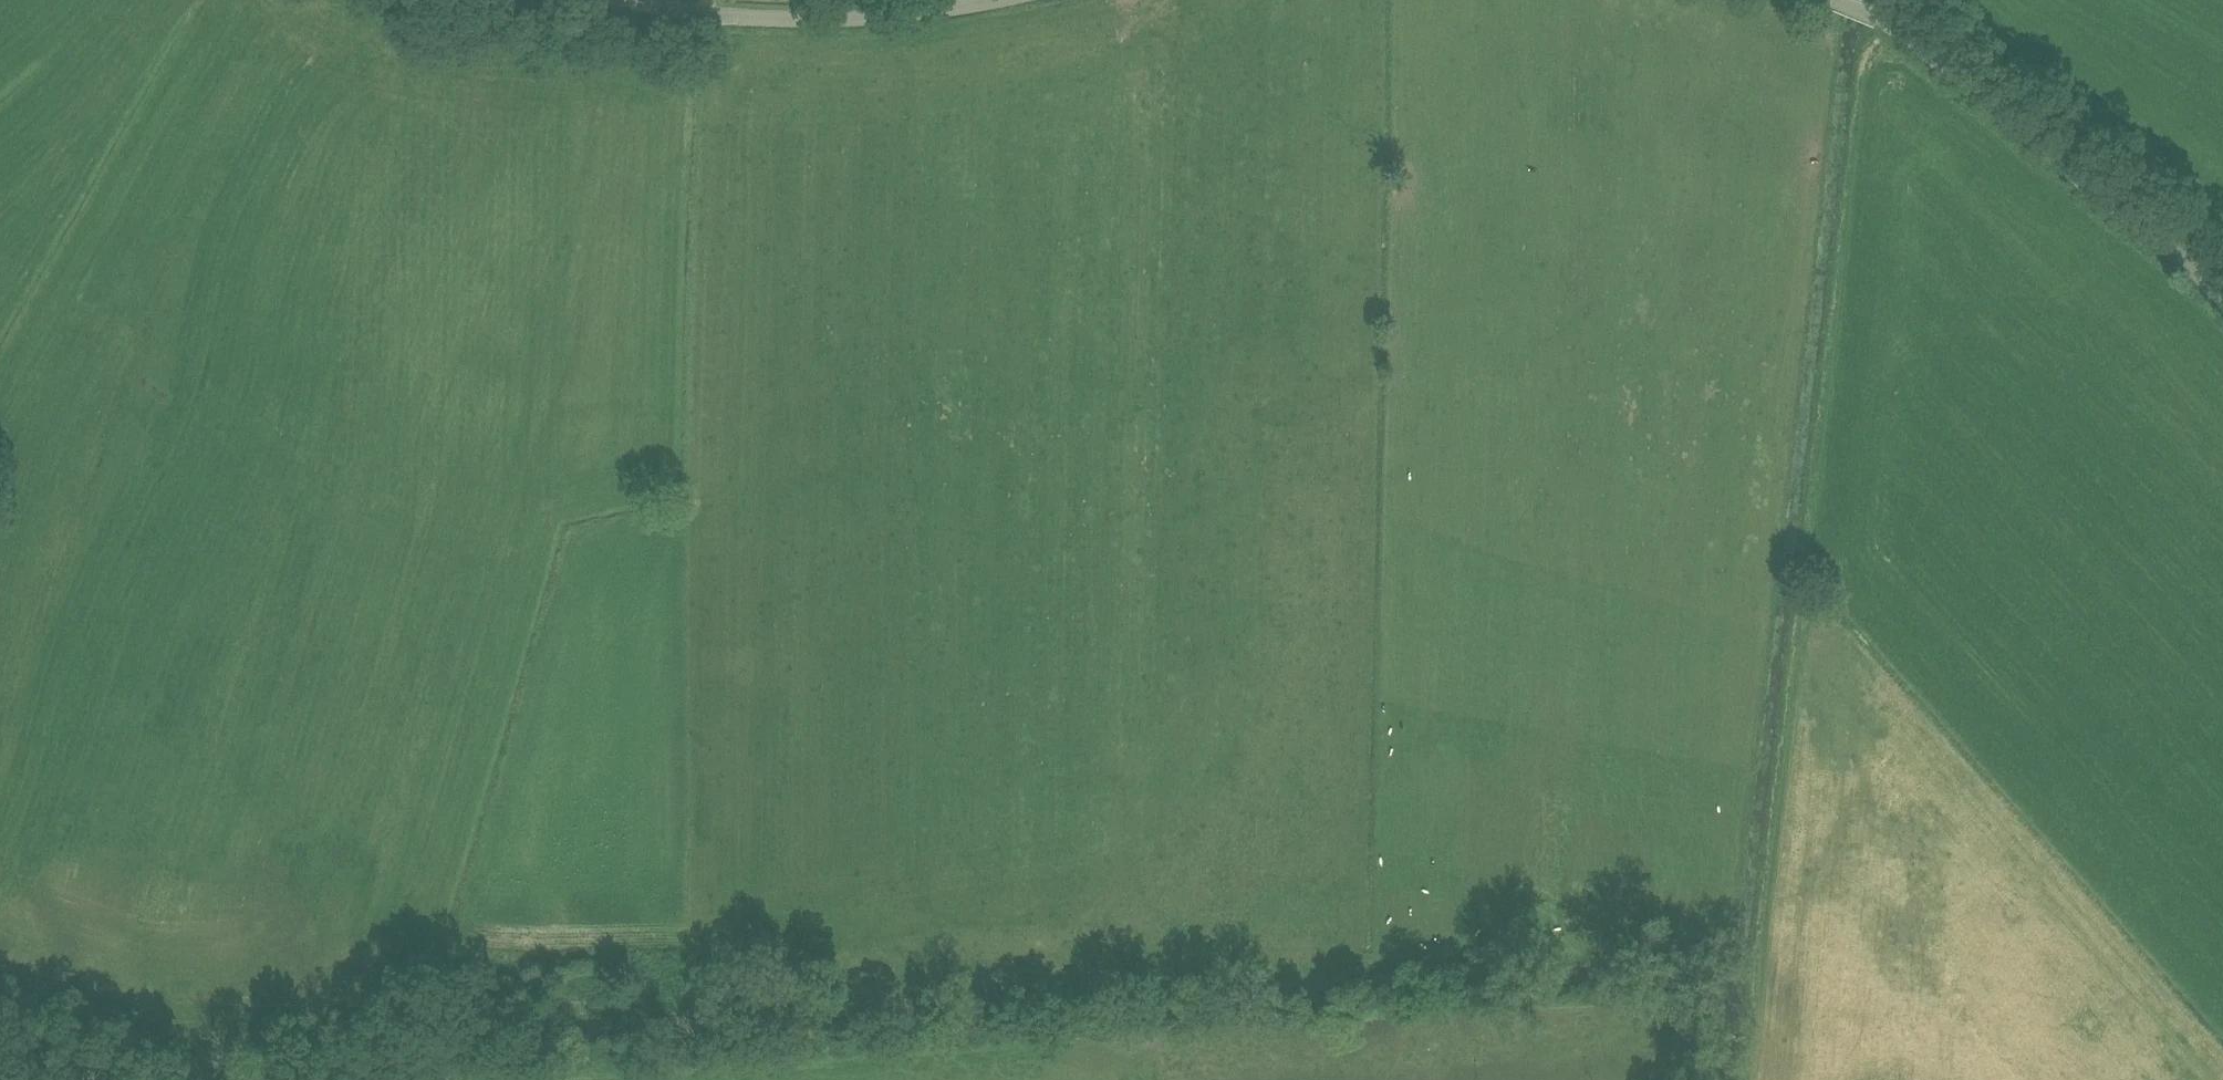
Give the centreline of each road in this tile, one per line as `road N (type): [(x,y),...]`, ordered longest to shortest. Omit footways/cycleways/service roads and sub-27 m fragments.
road 1 (unclassified): [(2222,299),(2089,163),(1883,21),(1835,0)]
road 2 (unclassified): [(1008,0),(870,18),(737,15),(632,0)]

